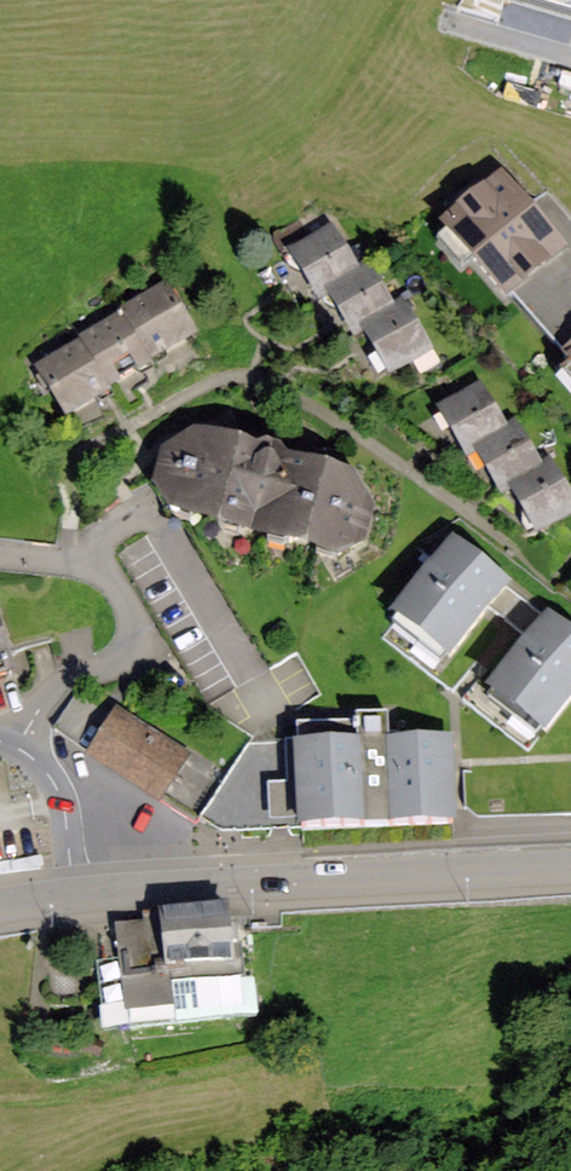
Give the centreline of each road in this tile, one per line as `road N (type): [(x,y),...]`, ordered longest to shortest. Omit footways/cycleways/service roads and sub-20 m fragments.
road 1 (secondary): [(75,895),(570,867)]
road 2 (residential): [(20,748),(62,685),(127,653),(132,626),(120,591),(90,567),(0,557)]
road 3 (residential): [(75,895),(64,808),(49,776),(20,748)]

